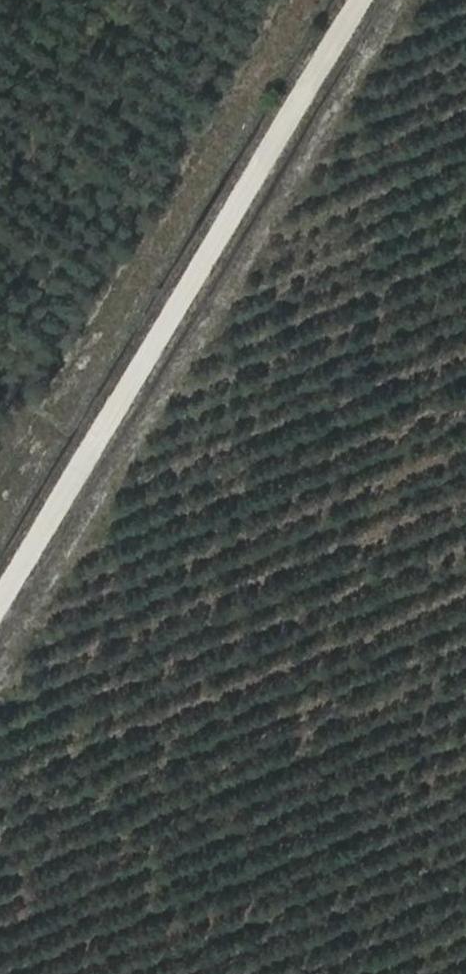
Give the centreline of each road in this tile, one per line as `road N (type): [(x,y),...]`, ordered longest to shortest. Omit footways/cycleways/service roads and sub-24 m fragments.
road 1 (track): [(374,0),(0,619)]

